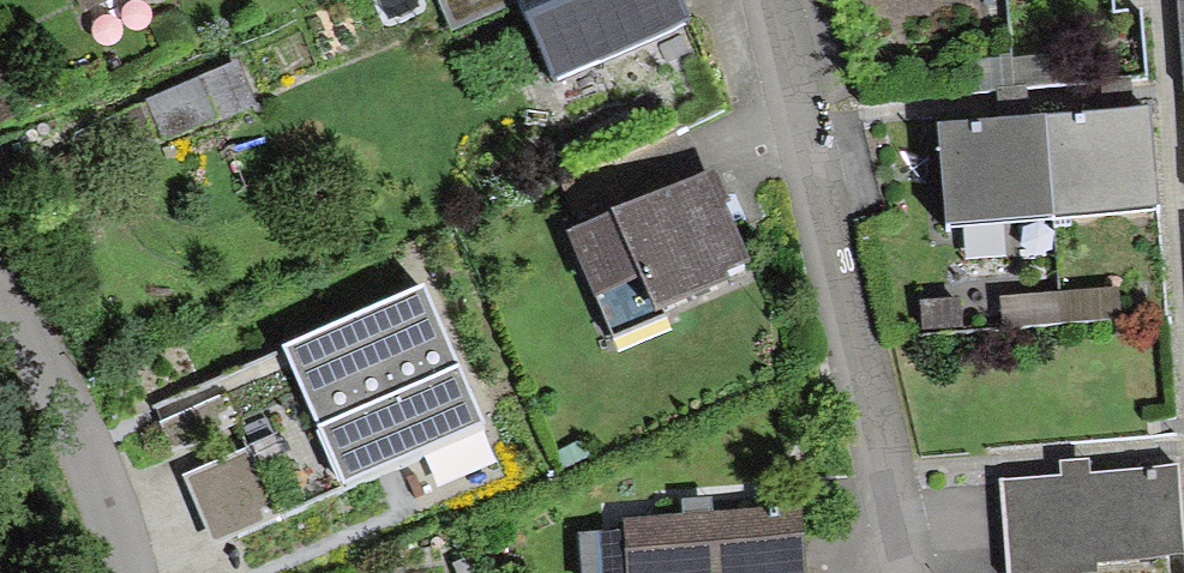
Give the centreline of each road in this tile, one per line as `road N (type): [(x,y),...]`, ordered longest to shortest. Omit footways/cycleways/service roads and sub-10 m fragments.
road 1 (residential): [(901,572),(778,0)]
road 2 (residential): [(0,308),(116,572)]

